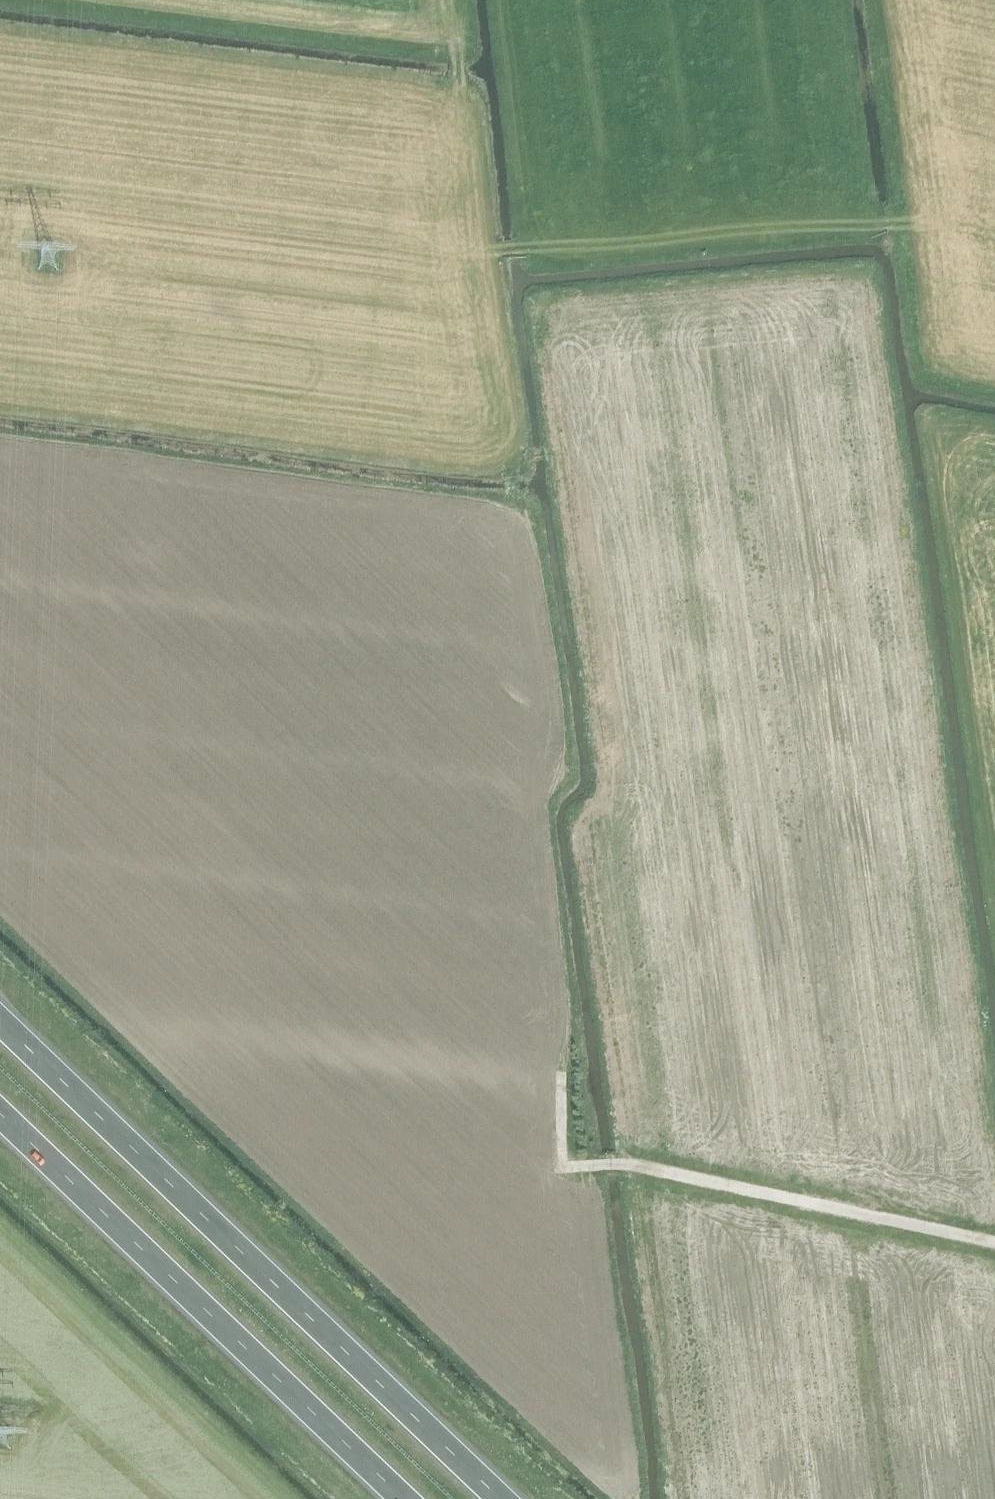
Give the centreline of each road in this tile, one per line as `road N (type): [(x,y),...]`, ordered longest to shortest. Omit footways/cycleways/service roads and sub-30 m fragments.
road 1 (trunk): [(503,1498),(0,1021)]
road 2 (trunk): [(0,1111),(407,1498)]
road 3 (track): [(994,1242),(634,1164),(561,1165),(560,1078)]

